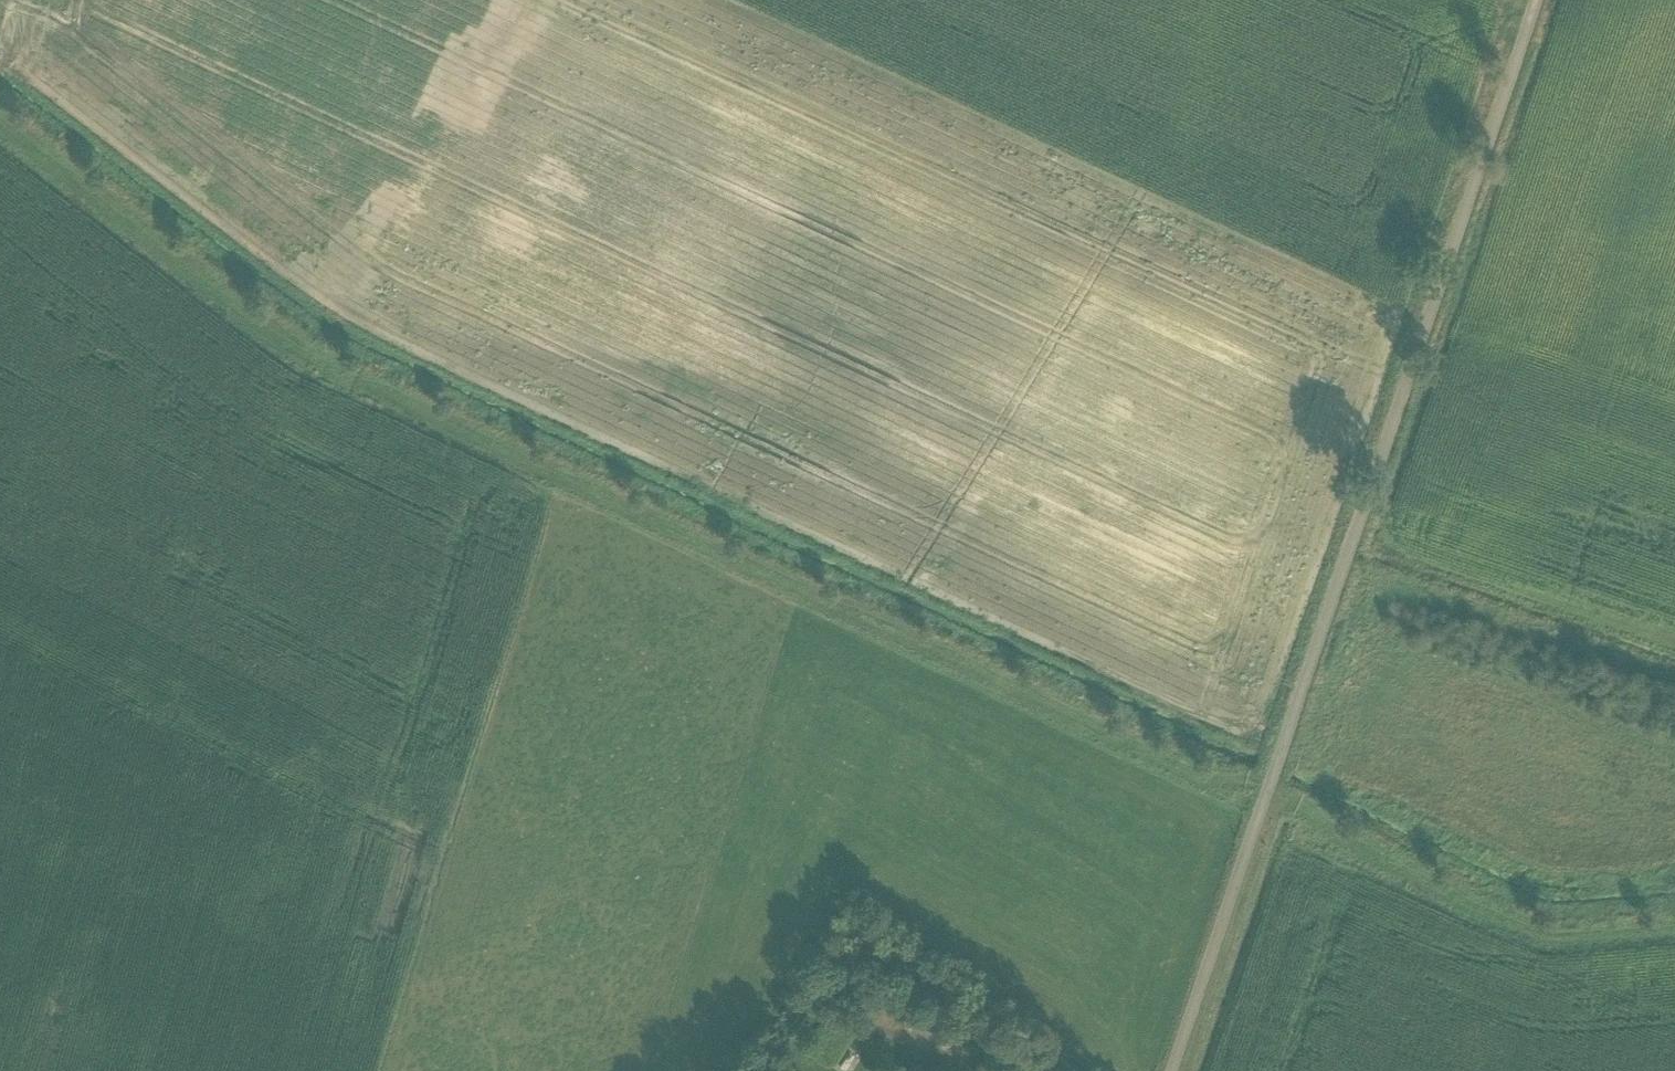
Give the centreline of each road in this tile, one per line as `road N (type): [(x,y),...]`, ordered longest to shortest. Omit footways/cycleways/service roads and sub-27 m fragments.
road 1 (unclassified): [(1171,1070),(1535,0)]

